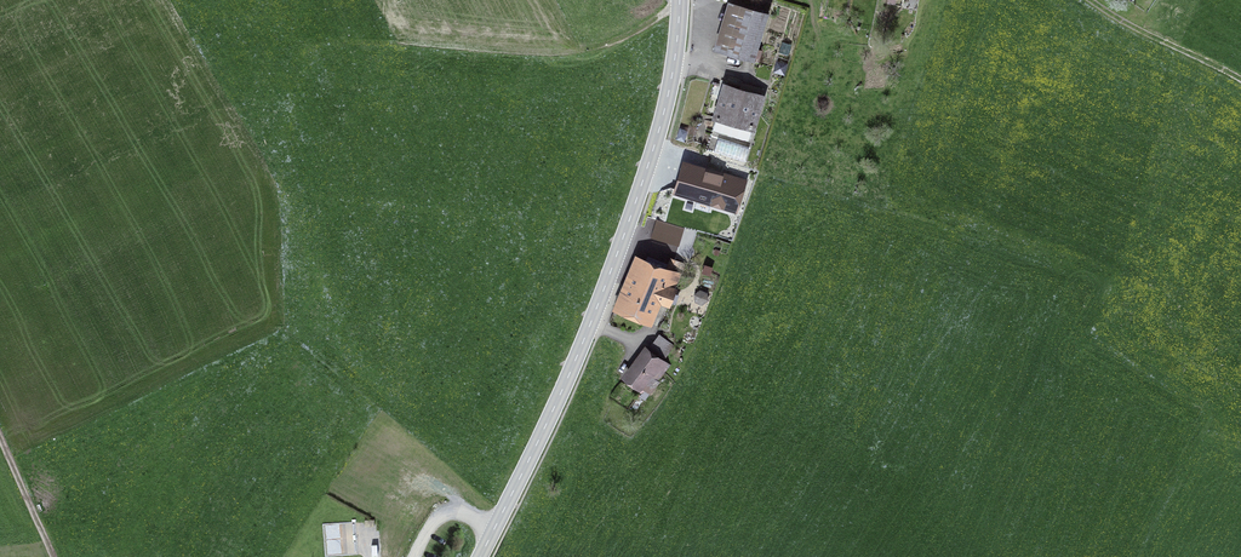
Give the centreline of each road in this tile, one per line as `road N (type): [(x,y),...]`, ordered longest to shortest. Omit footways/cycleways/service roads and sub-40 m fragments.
road 1 (tertiary): [(480,556),(570,372),(641,193),(669,93),(680,0)]
road 2 (track): [(1089,0),(1240,79)]
road 3 (track): [(60,556),(0,429)]

